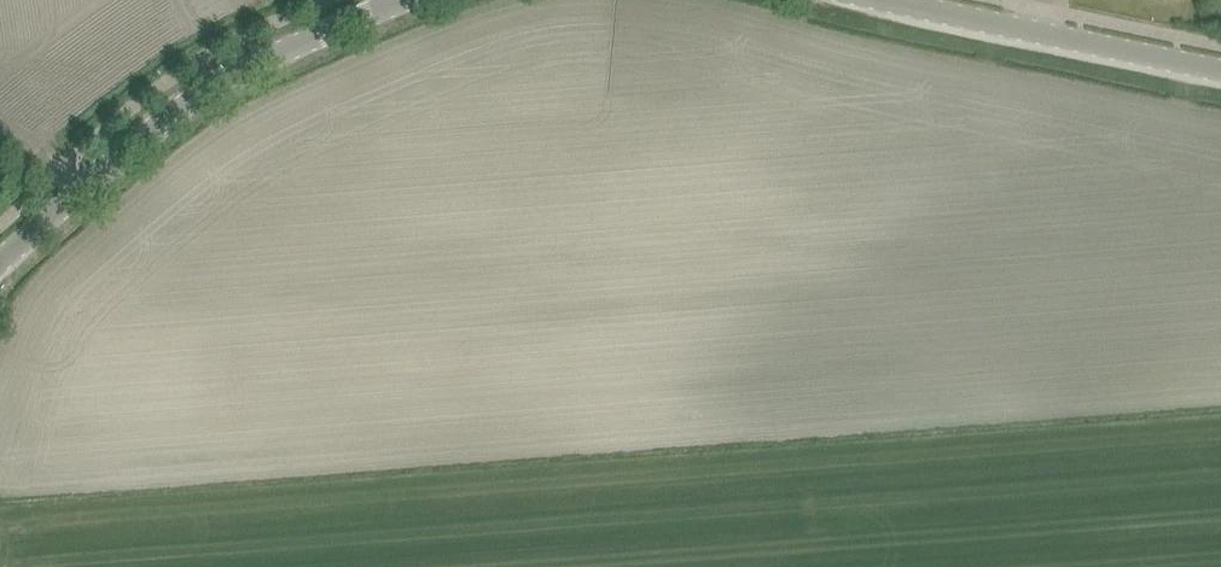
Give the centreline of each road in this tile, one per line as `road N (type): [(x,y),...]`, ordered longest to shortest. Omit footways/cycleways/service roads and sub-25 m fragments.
road 1 (tertiary): [(0,275),(222,88),(423,0)]
road 2 (tertiary): [(844,0),(1220,74)]

